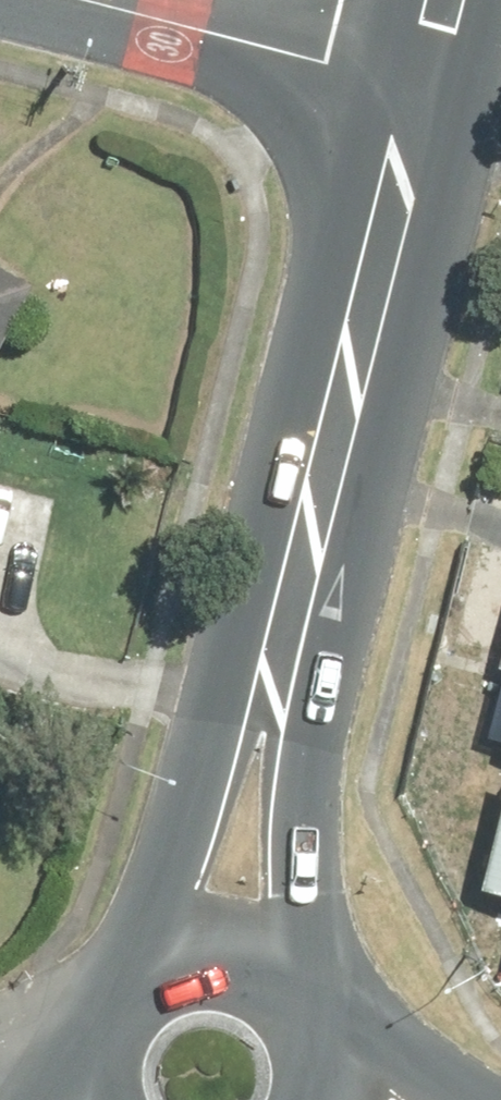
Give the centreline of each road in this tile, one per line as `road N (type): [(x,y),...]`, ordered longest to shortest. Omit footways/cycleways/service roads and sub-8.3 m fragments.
road 1 (secondary): [(422,80),(272,689)]
road 2 (residential): [(422,80),(103,0)]
road 3 (secondary): [(157,978),(272,689)]
road 4 (secondary): [(272,689),(267,976)]

